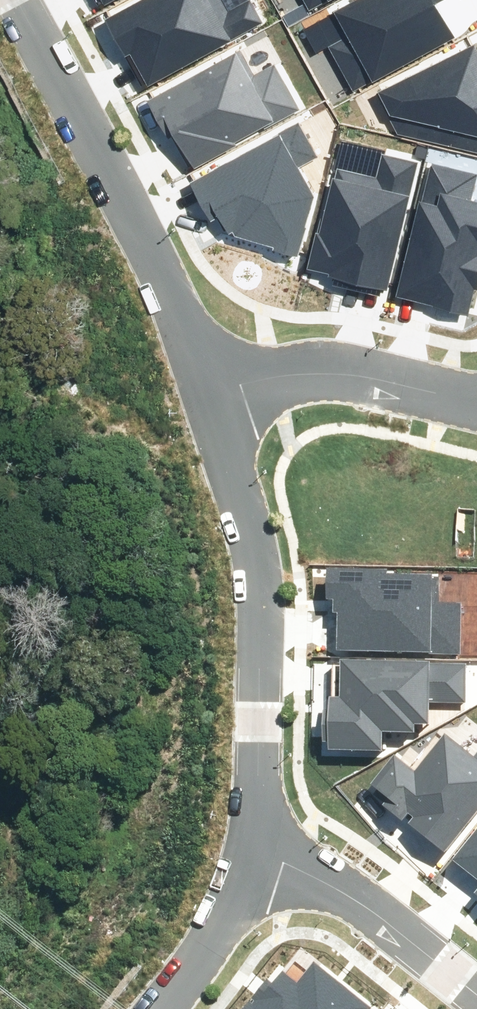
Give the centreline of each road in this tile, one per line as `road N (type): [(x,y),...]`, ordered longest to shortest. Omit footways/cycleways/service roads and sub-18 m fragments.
road 1 (residential): [(211,387),(250,512),(261,584),(256,845)]
road 2 (residential): [(14,0),(155,243),(211,387)]
road 3 (residential): [(211,387),(330,367),(476,394)]
road 4 (residential): [(476,987),(330,879),(256,845)]
road 5 (residential): [(256,845),(198,956),(154,1008)]

